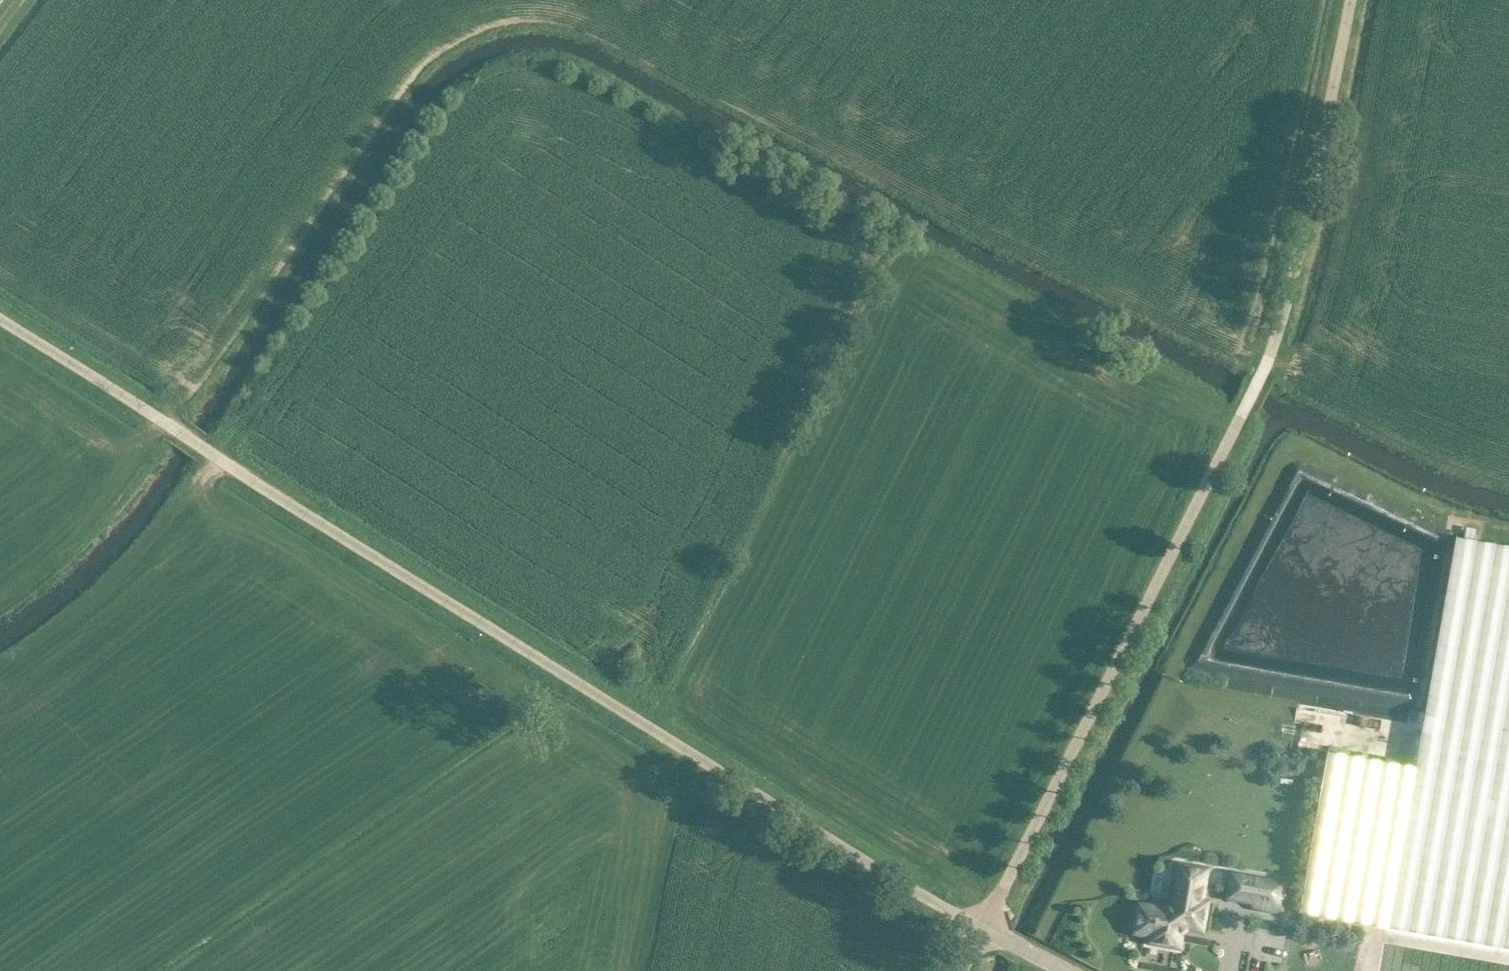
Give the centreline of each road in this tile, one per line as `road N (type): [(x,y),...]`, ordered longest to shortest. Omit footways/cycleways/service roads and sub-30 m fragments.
road 1 (residential): [(0,319),(980,930)]
road 2 (unclassified): [(1350,0),(1297,263),(1260,376),(980,930)]

